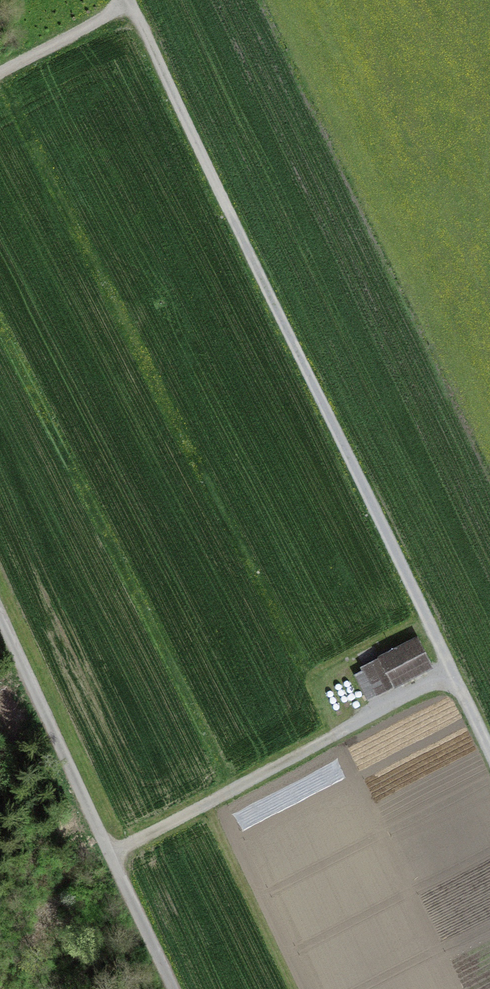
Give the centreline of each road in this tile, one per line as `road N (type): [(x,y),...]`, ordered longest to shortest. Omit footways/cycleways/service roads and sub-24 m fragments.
road 1 (track): [(489,756),(127,0)]
road 2 (track): [(0,606),(178,988)]
road 3 (track): [(452,677),(115,852)]
road 4 (track): [(129,5),(0,71)]

